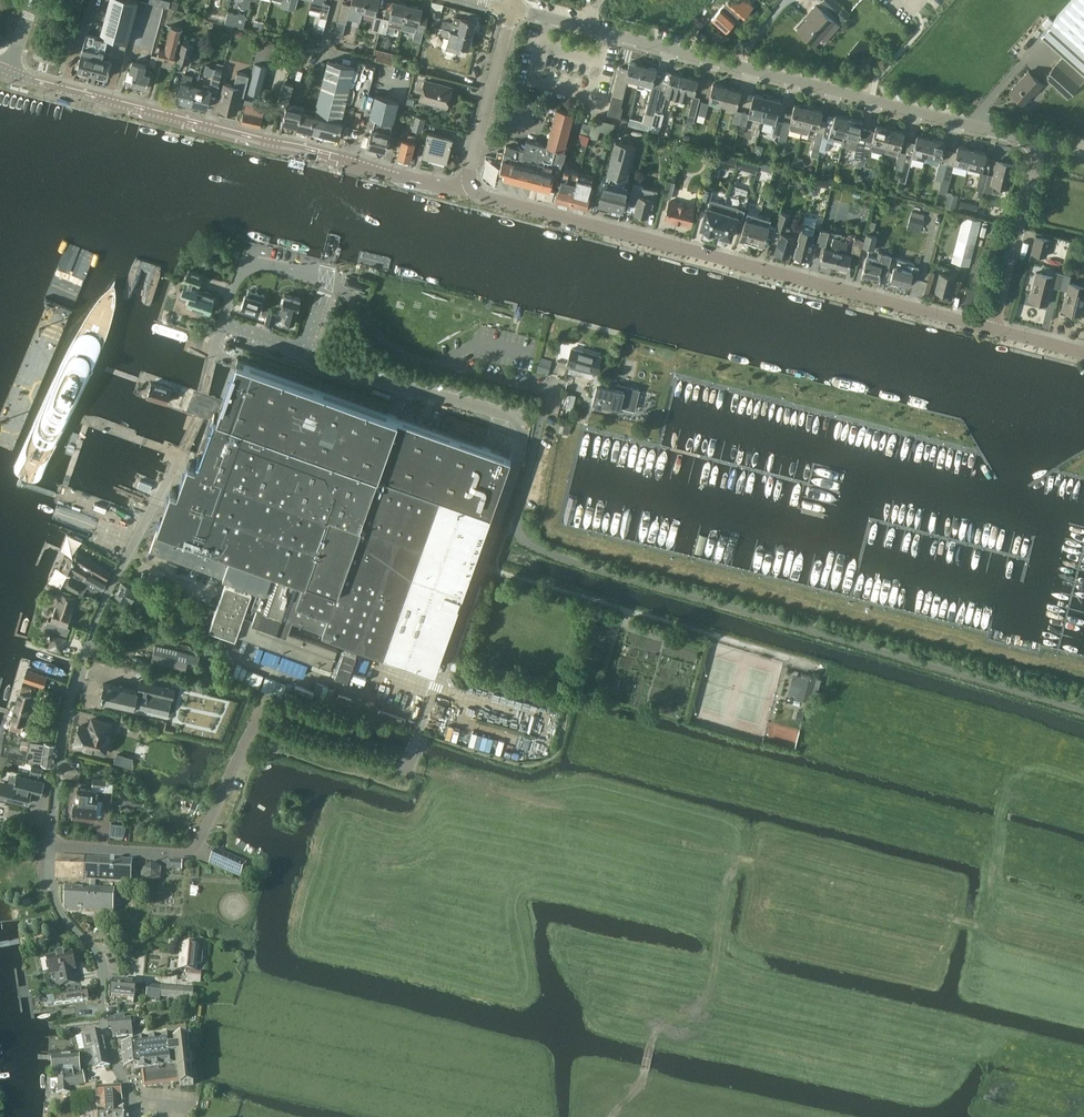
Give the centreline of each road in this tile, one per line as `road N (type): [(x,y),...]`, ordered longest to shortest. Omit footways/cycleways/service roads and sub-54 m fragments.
road 1 (residential): [(1083,713),(529,544),(517,515),(547,394),(407,354),(324,280)]
road 2 (residential): [(52,847),(80,671),(196,422),(220,322)]
road 3 (tertiary): [(993,328),(486,198),(471,186)]
road 4 (residential): [(52,847),(191,852),(249,734),(260,728),(399,766),(417,738)]
road 5 (track): [(612,1116),(634,1093),(652,1042),(708,994),(718,939),(693,898),(523,818)]
road 6 (residential): [(1040,143),(660,47)]
road 7 (tertiary): [(8,73),(354,165)]
road 8 (residential): [(140,1116),(107,1029),(98,957),(52,897),(52,847)]
road 9 (track): [(626,610),(822,670)]
road 10 (residential): [(993,328),(1040,143)]
road 11 (tertiary): [(471,186),(511,8)]
road 12 (residential): [(220,322),(297,347),(309,336),(324,280)]
road 13 (residential): [(660,47),(511,8)]
road 14 (residential): [(324,280),(245,265),(220,322)]
road 15 (track): [(498,572),(626,610)]
road 16 (tertiary): [(354,165),(449,190),(471,186)]

